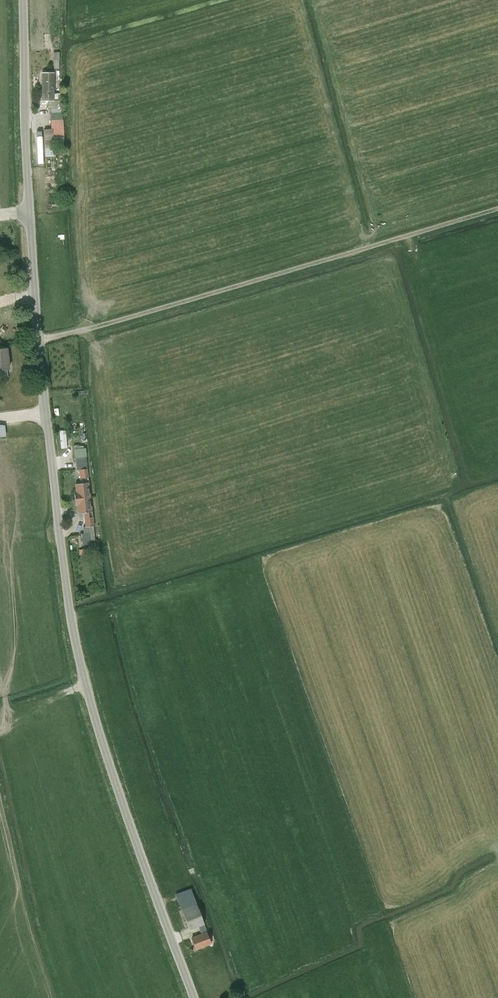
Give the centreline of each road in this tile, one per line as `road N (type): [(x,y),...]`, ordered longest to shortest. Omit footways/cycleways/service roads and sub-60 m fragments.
road 1 (unclassified): [(196,997),(87,695),(69,624),(36,344),(20,0)]

